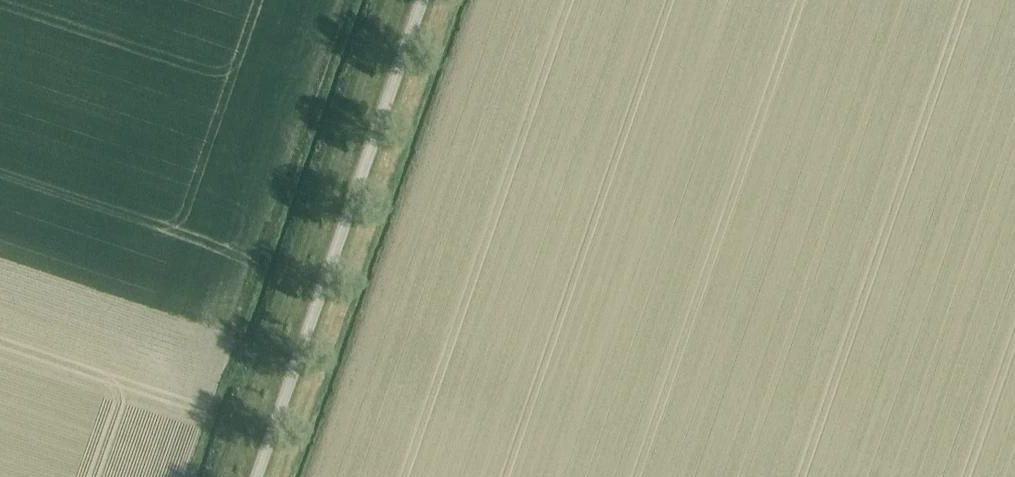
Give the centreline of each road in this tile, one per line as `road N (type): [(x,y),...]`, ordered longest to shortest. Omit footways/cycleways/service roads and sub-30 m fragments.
road 1 (unclassified): [(256,476),(421,0)]

